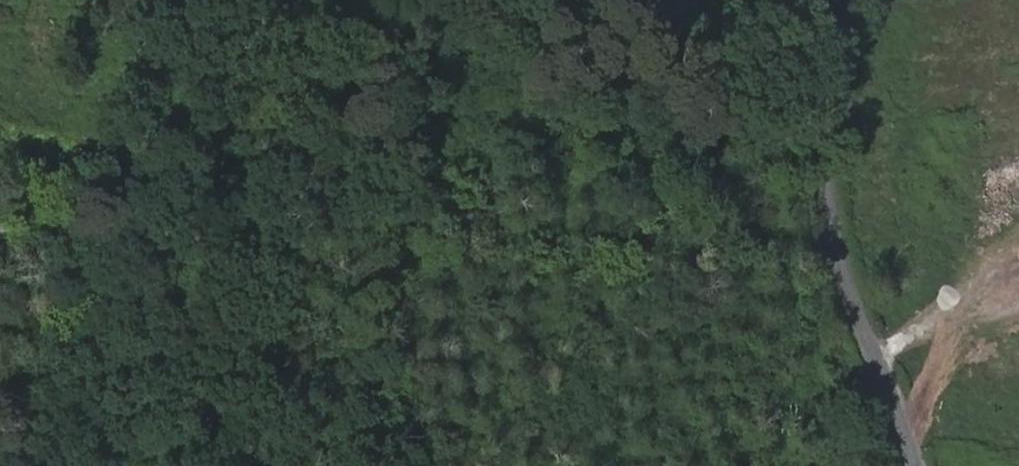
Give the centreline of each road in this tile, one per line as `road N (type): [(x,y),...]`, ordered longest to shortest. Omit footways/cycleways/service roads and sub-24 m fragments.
road 1 (residential): [(817,0),(824,141),(841,242),(918,465)]

